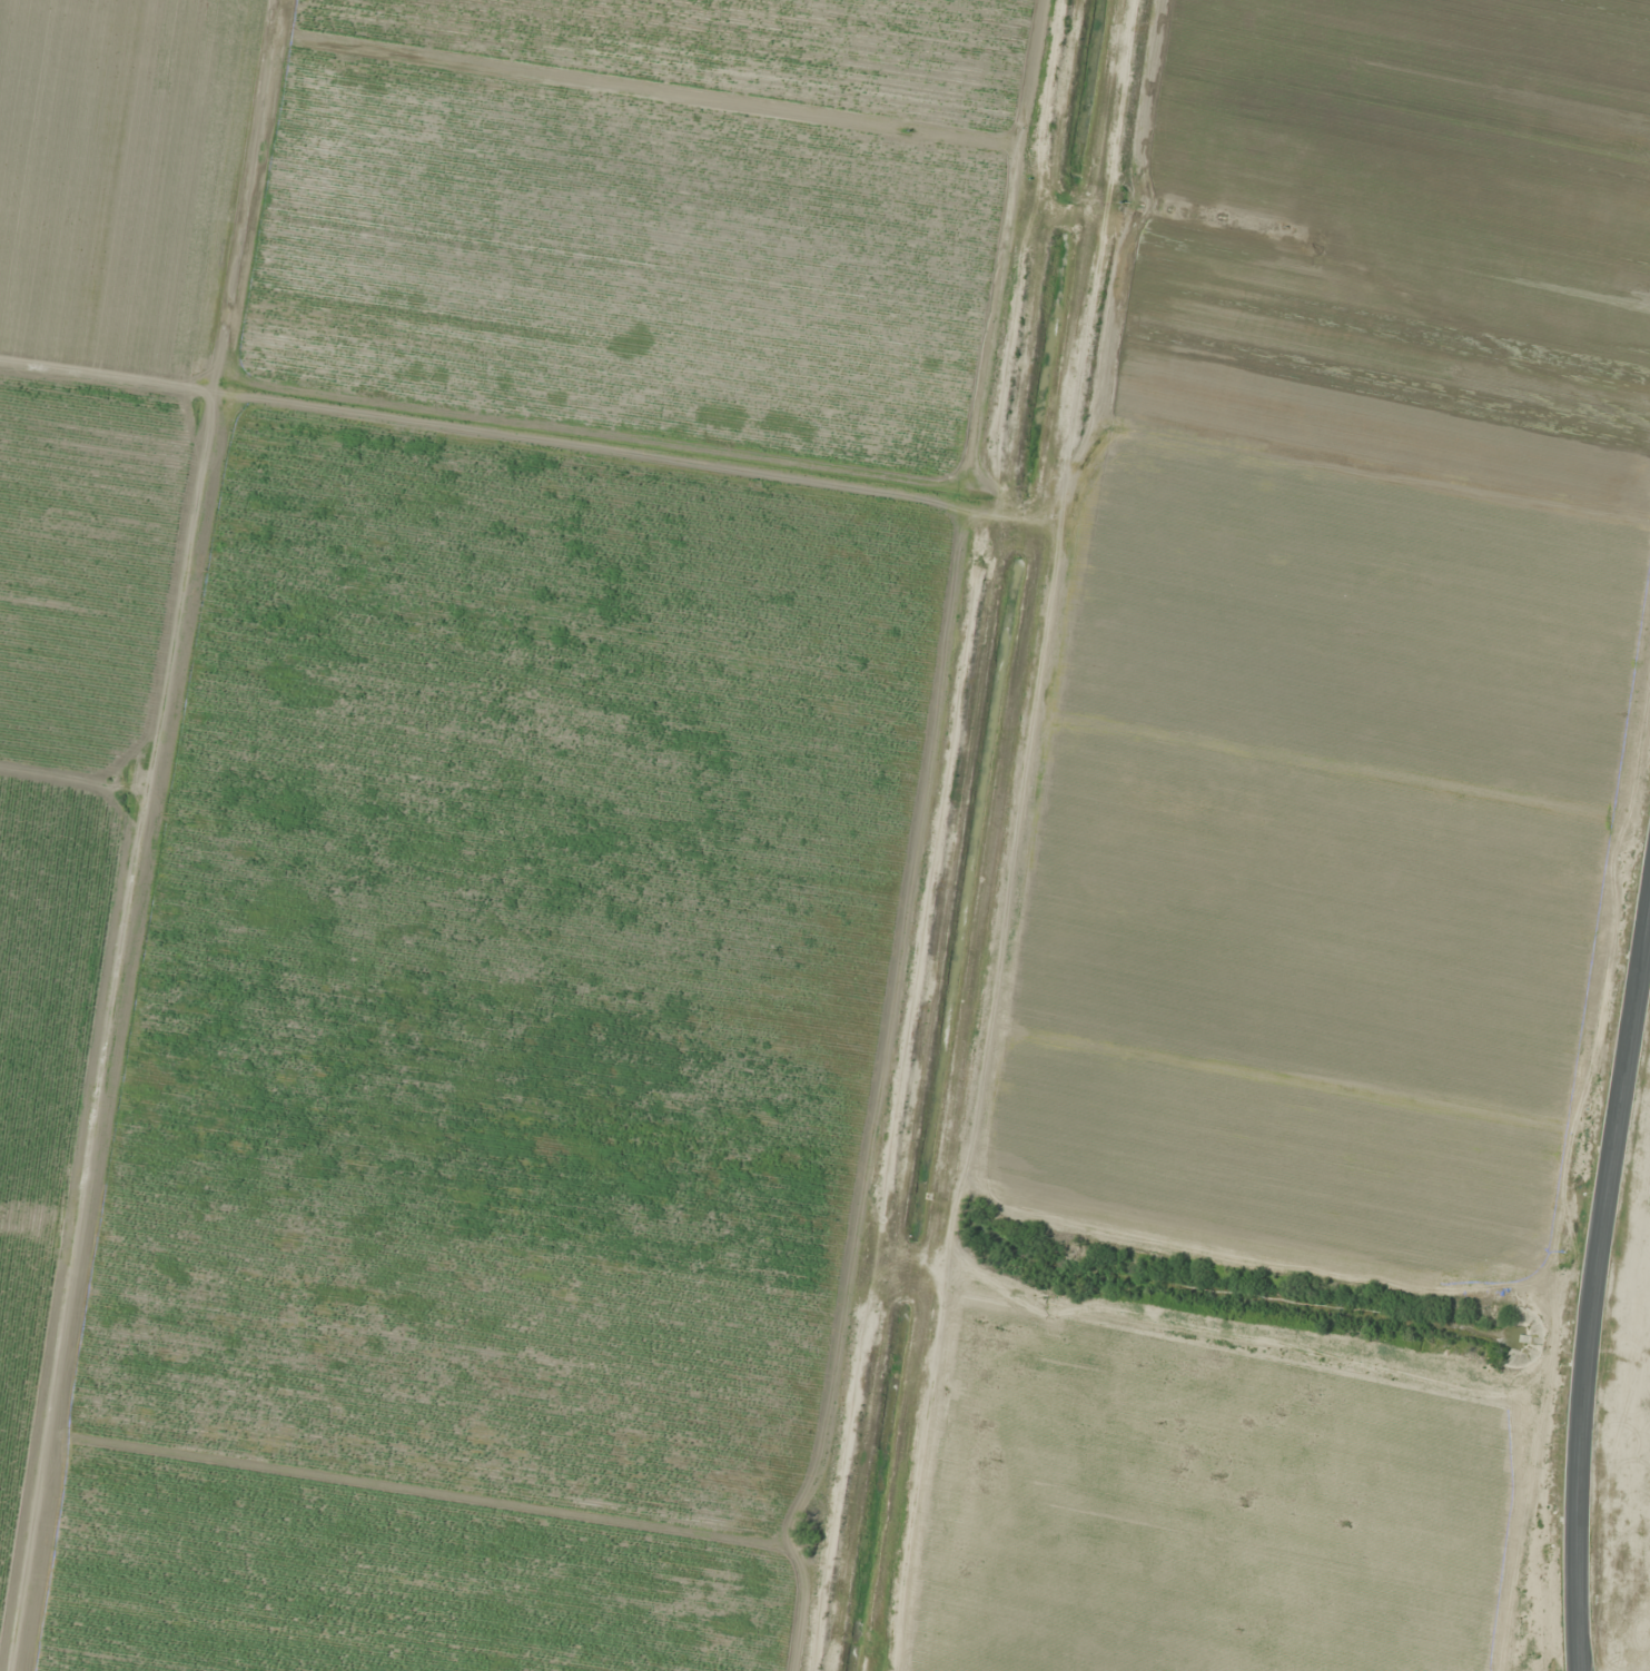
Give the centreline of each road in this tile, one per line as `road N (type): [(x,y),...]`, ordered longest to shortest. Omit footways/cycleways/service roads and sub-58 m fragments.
road 1 (trunk): [(1649,926),(1580,1384),(1581,1670)]

